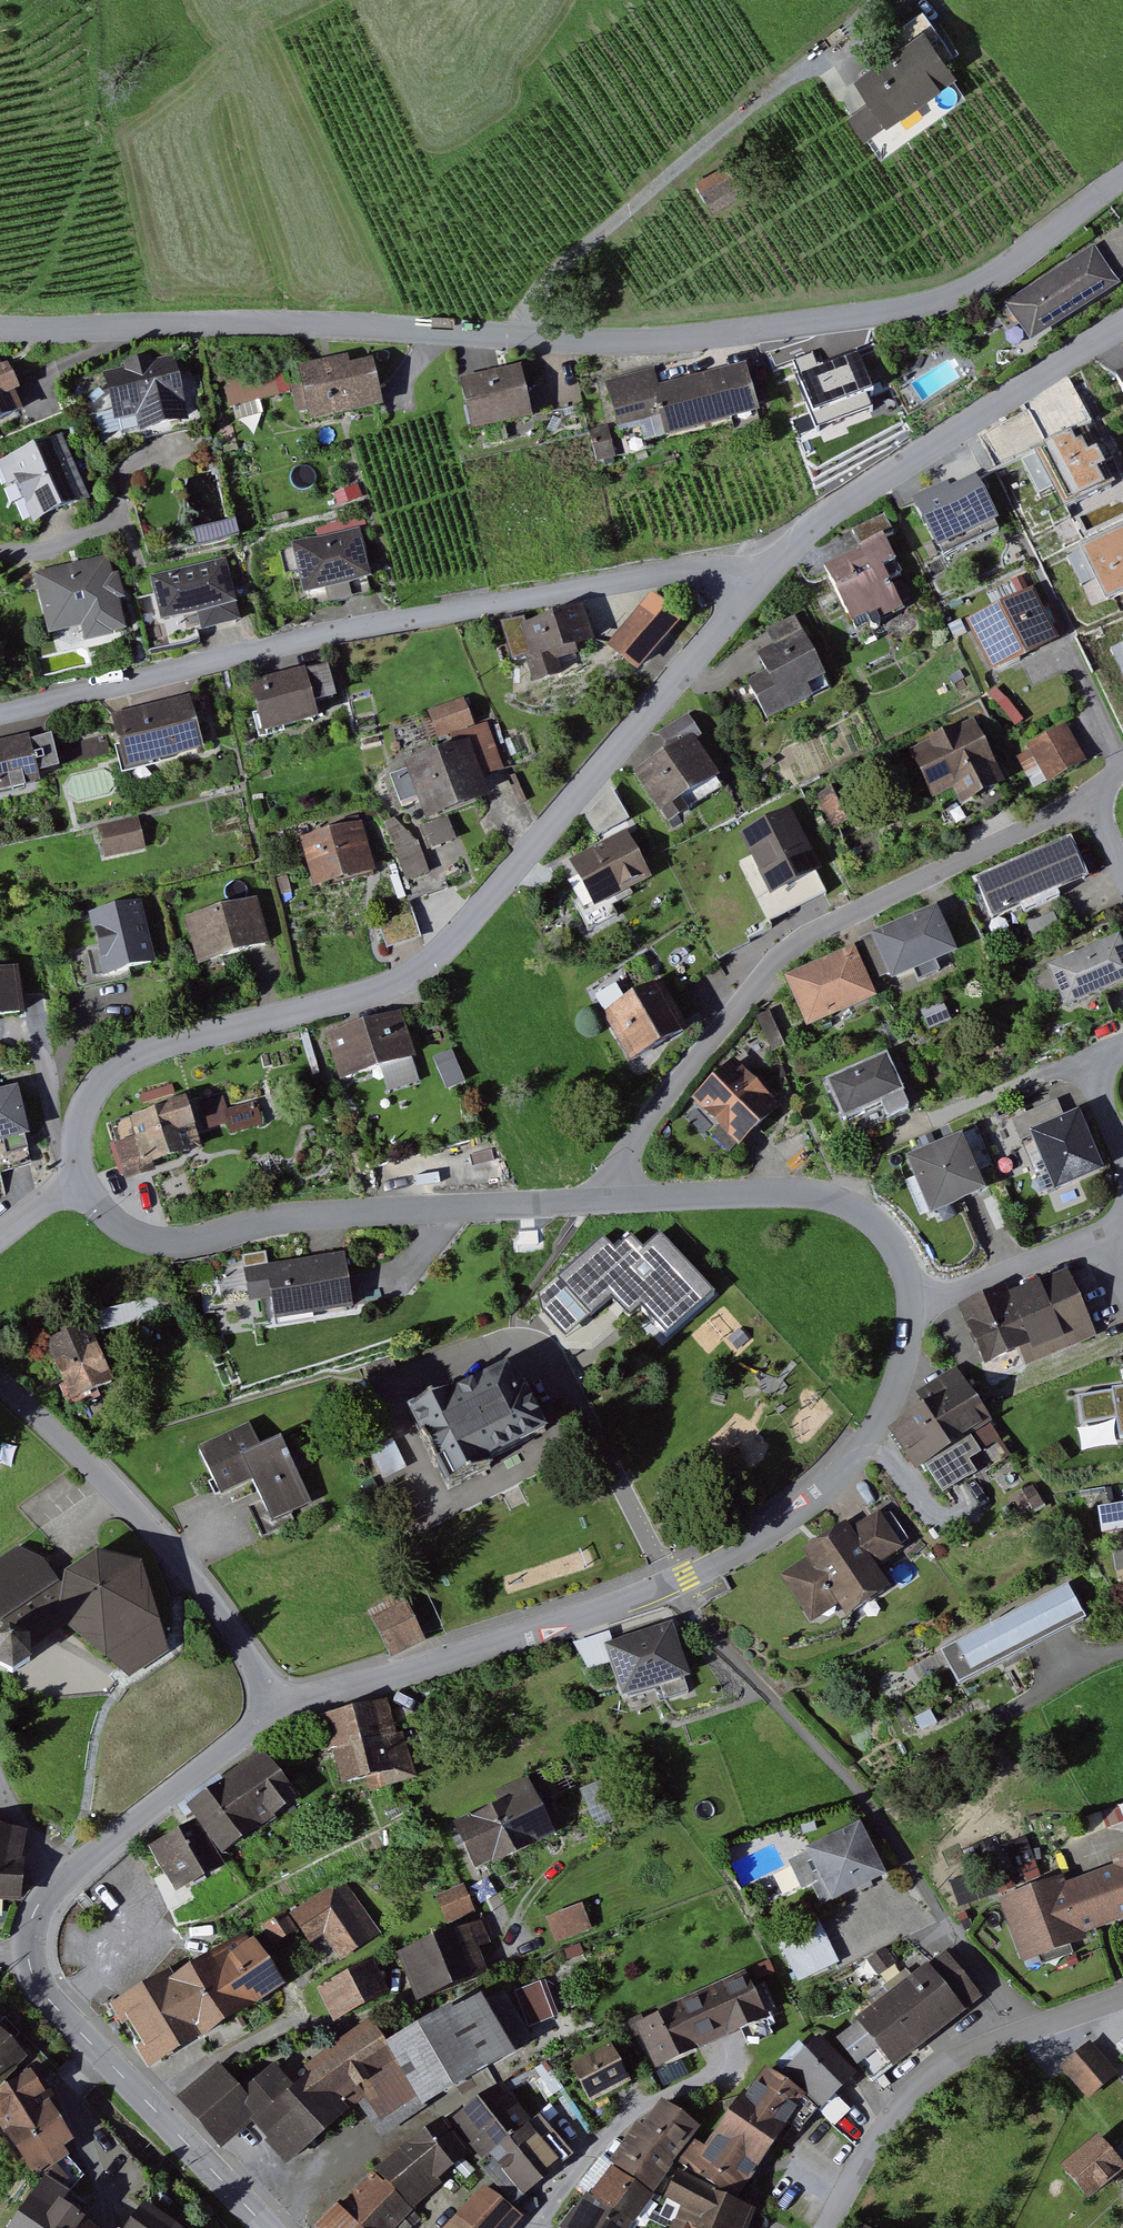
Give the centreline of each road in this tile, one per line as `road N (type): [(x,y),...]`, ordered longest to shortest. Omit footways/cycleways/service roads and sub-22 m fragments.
road 1 (tertiary): [(1122,179),(986,281),(918,306),(829,322),(568,342),(305,327),(0,329)]
road 2 (tertiary): [(77,1180),(75,1139),(95,1097),(140,1062),(403,986),(447,948),(762,578)]
road 3 (tertiary): [(274,1708),(591,1613),(757,1541),(843,1472),(869,1439),(898,1383),(909,1309)]
road 4 (residential): [(762,578),(671,574),(0,709)]
road 5 (residential): [(589,1203),(766,977),(806,943),(1095,798)]
road 6 (tertiary): [(589,1203),(266,1221),(198,1241),(146,1244),(107,1218),(77,1180)]
road 7 (tertiary): [(101,2053),(34,1980),(27,1953),(40,1902),(274,1708)]
road 8 (tertiary): [(762,578),(861,490),(1122,328)]
road 9 (residential): [(274,1708),(244,1645),(197,1584),(0,1382)]
road 10 (residential): [(828,2227),(907,2096),(966,2051),(1122,2001)]
road 11 (tertiary): [(909,1309),(881,1236),(857,1214),(817,1198),(589,1203)]
road 12 (tertiary): [(268,2227),(101,2053)]
road 13 (residential): [(909,1309),(1103,1240)]
road 14 (residential): [(101,2053),(60,2093),(103,2192),(109,2227)]
road 15 (residential): [(1122,1154),(1095,1072),(1122,1053)]

